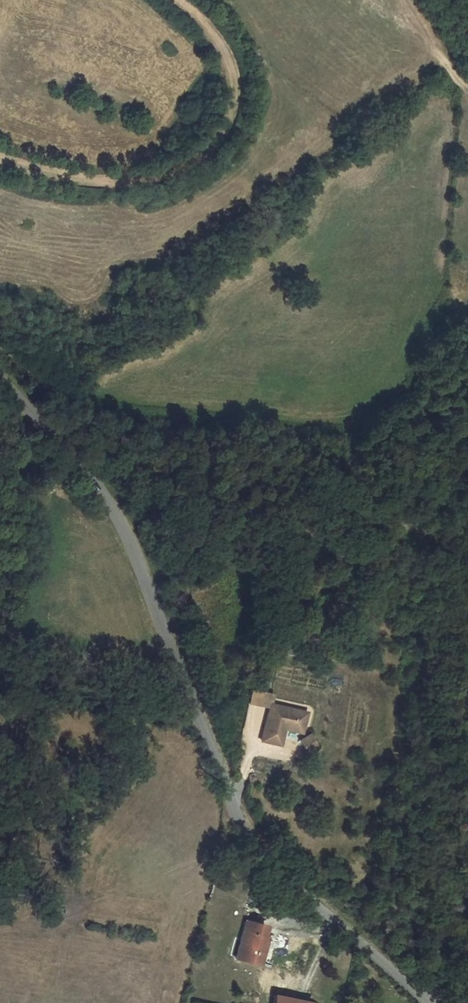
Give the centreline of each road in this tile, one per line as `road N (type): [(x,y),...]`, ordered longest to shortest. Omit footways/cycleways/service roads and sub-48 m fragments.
road 1 (unclassified): [(423,1002),(243,832),(122,529),(0,385)]
road 2 (track): [(0,159),(104,184),(160,178),(202,155),(223,126),(233,92),(223,47),(177,0)]

